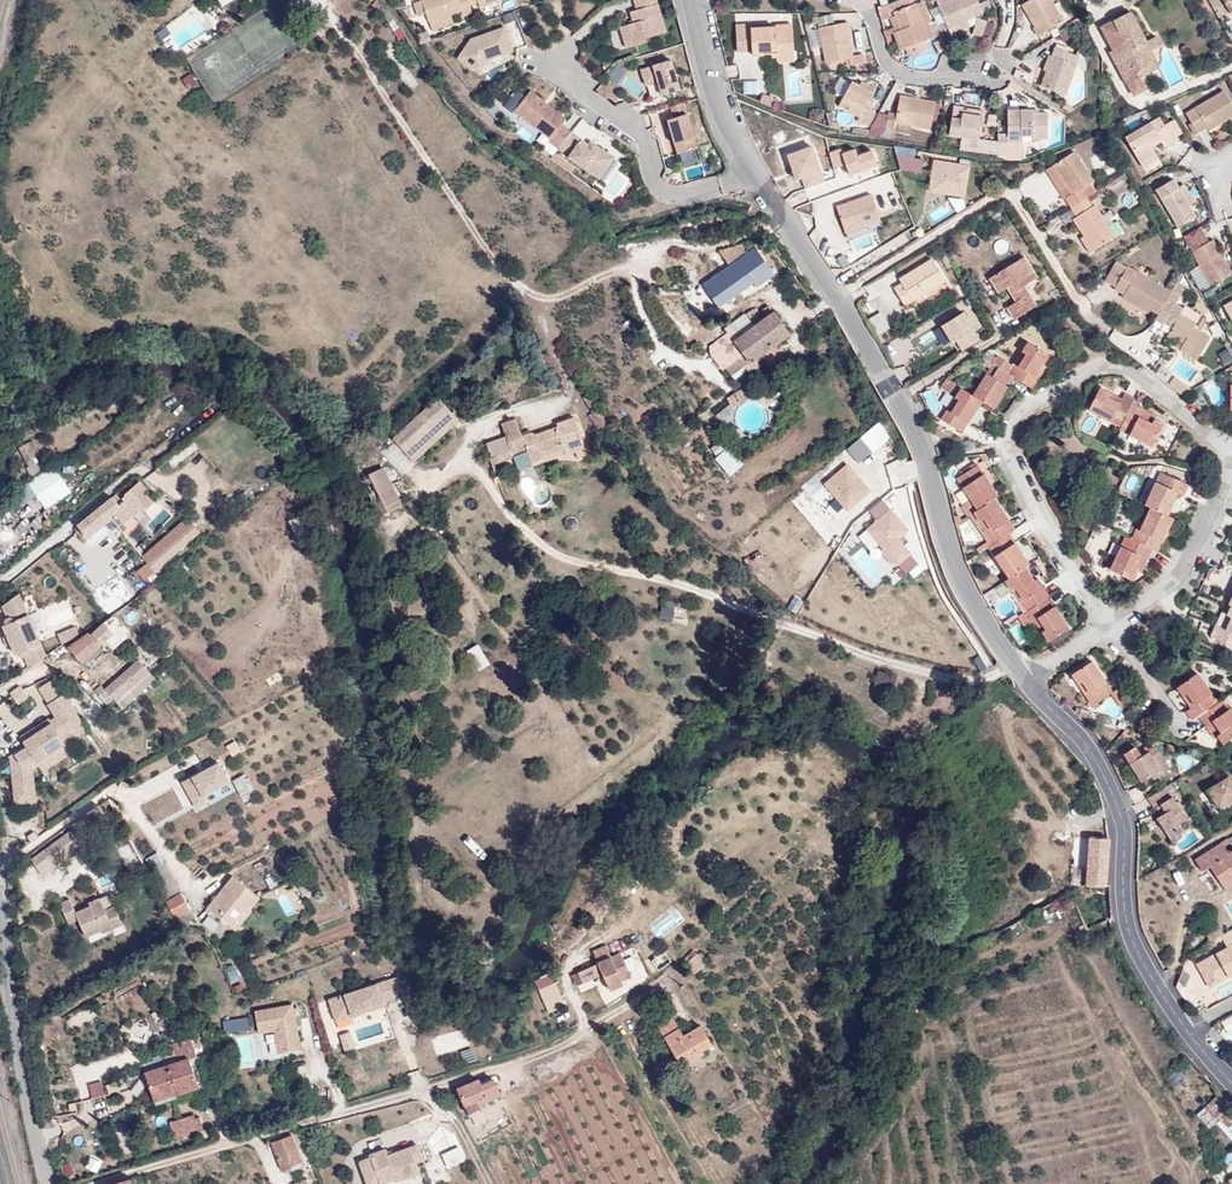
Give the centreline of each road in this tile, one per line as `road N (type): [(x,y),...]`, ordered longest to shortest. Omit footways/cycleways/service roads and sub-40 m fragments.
road 1 (residential): [(786,218),(696,248),(685,259),(626,268),(549,298),(524,288),(503,275),(318,0)]
road 2 (unclassified): [(786,218),(888,377),(921,450),(950,560),(1025,681)]
road 3 (residential): [(1113,624),(1033,493),(1014,449),(1019,412),(1058,382),(1105,363),(1149,379),(1231,454)]
road 4 (unclassified): [(1025,681),(1112,792),(1120,928),(1144,984),(1231,1091)]
road 5 (residential): [(0,915),(49,1183)]
road 6 (residential): [(753,170),(662,189),(650,173),(643,133),(553,65)]
road 7 (residential): [(1113,624),(1177,578),(1231,459)]
road 8 (residential): [(866,0),(900,73),(953,84),(1008,74)]
road 9 (unclassified): [(693,0),(712,87),(753,170)]

